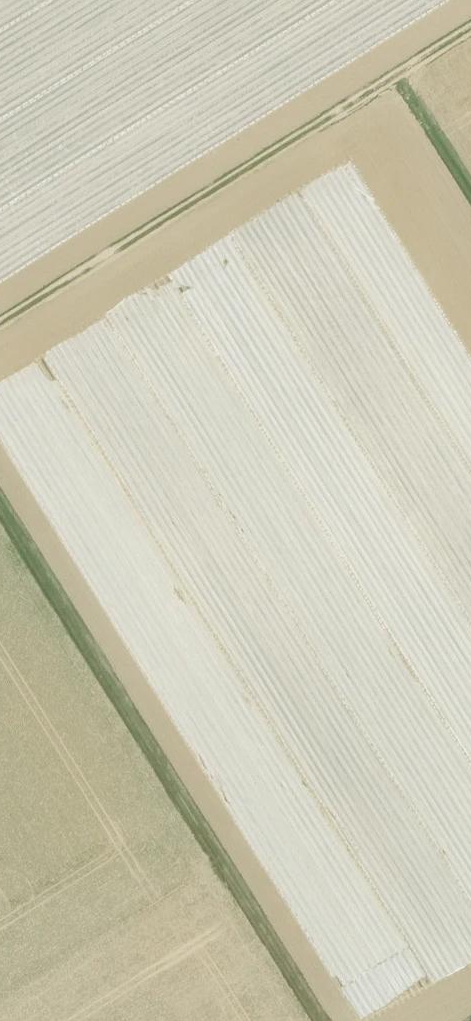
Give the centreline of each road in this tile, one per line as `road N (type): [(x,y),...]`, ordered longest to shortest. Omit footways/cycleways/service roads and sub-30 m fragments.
road 1 (track): [(0,506),(319,1020)]
road 2 (track): [(0,323),(470,27)]
road 3 (track): [(399,73),(470,189)]

